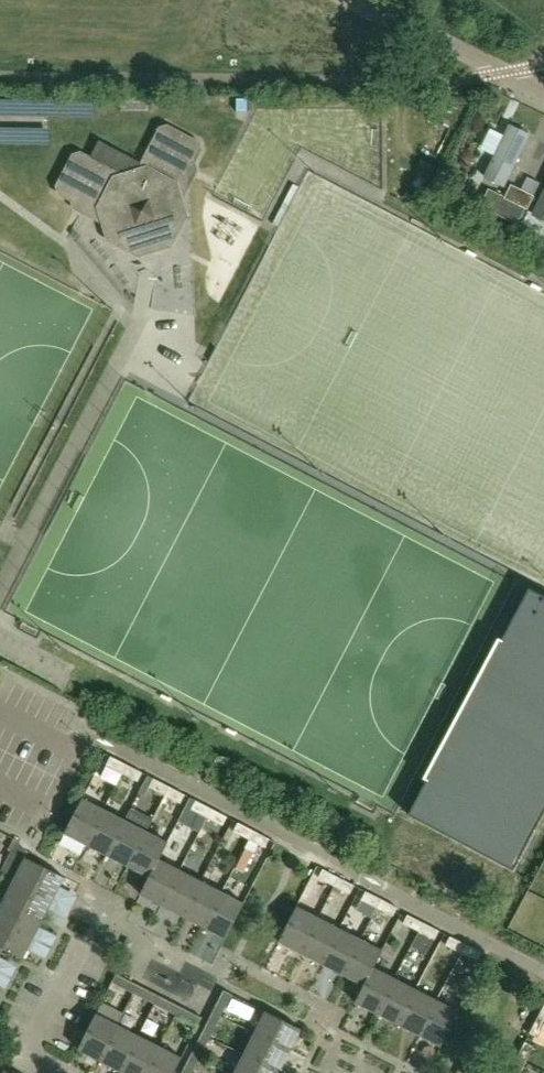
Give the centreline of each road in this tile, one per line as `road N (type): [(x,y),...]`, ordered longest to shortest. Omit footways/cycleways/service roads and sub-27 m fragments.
road 1 (residential): [(543,93),(352,0)]
road 2 (residential): [(61,1072),(27,1056),(83,946)]

